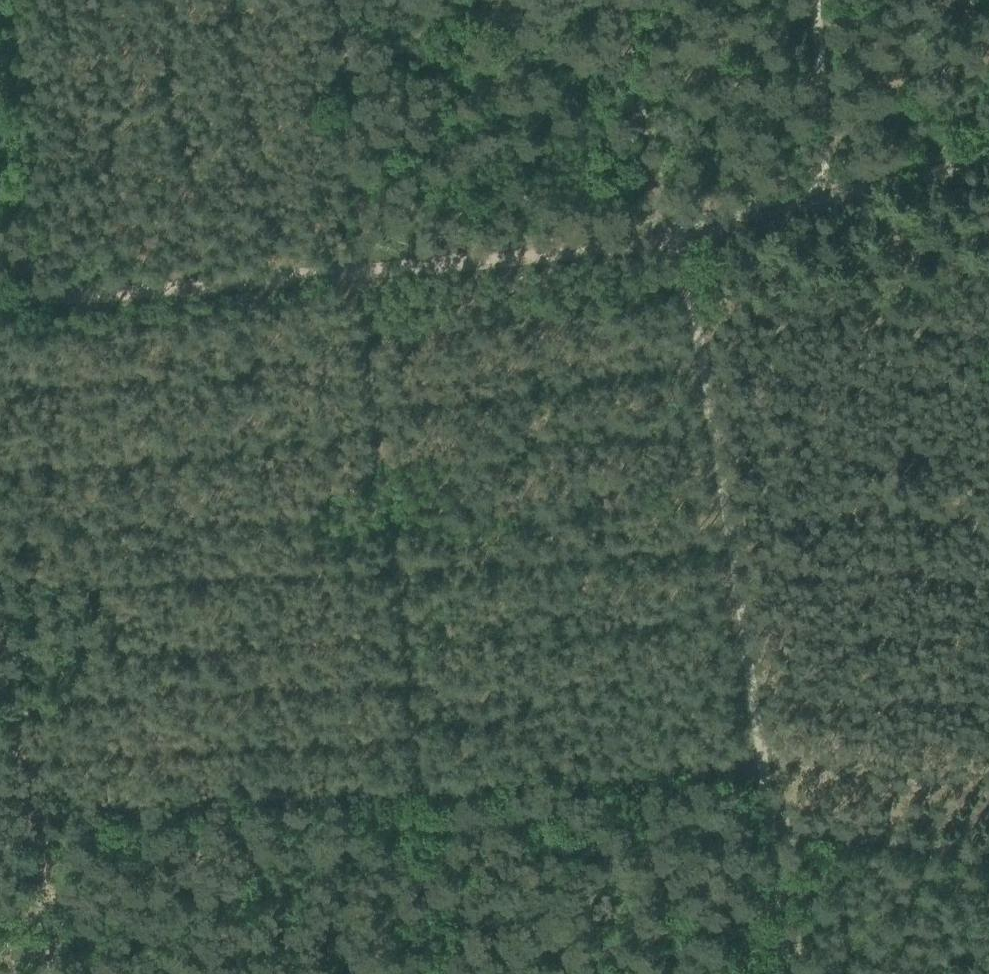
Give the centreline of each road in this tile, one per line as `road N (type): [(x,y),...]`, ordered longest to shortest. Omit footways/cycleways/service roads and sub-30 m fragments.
road 1 (track): [(758,766),(421,794),(32,809)]
road 2 (track): [(0,299),(662,241)]
road 3 (track): [(683,237),(758,766)]
road 4 (track): [(12,0),(30,297)]
road 5 (track): [(337,2),(365,269)]
road 6 (track): [(662,241),(620,0)]
road 7 (track): [(988,858),(767,828)]
road 8 (track): [(832,187),(815,0)]
road 9 (track): [(0,627),(32,809)]
road 10 (track): [(832,187),(680,223),(683,237)]
road 11 (track): [(832,198),(988,151)]
road 12 (track): [(683,237),(832,198)]
road 13 (track): [(786,973),(767,828)]

